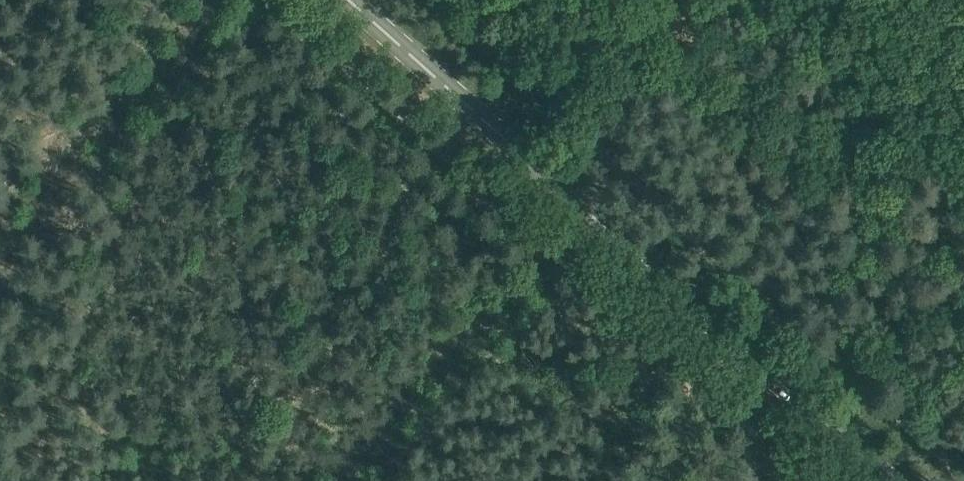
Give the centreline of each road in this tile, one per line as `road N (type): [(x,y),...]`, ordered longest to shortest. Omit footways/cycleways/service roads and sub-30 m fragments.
road 1 (tertiary): [(902,480),(353,0)]
road 2 (track): [(223,0),(0,257)]
road 3 (track): [(346,480),(552,241)]
road 4 (track): [(714,0),(531,77)]

